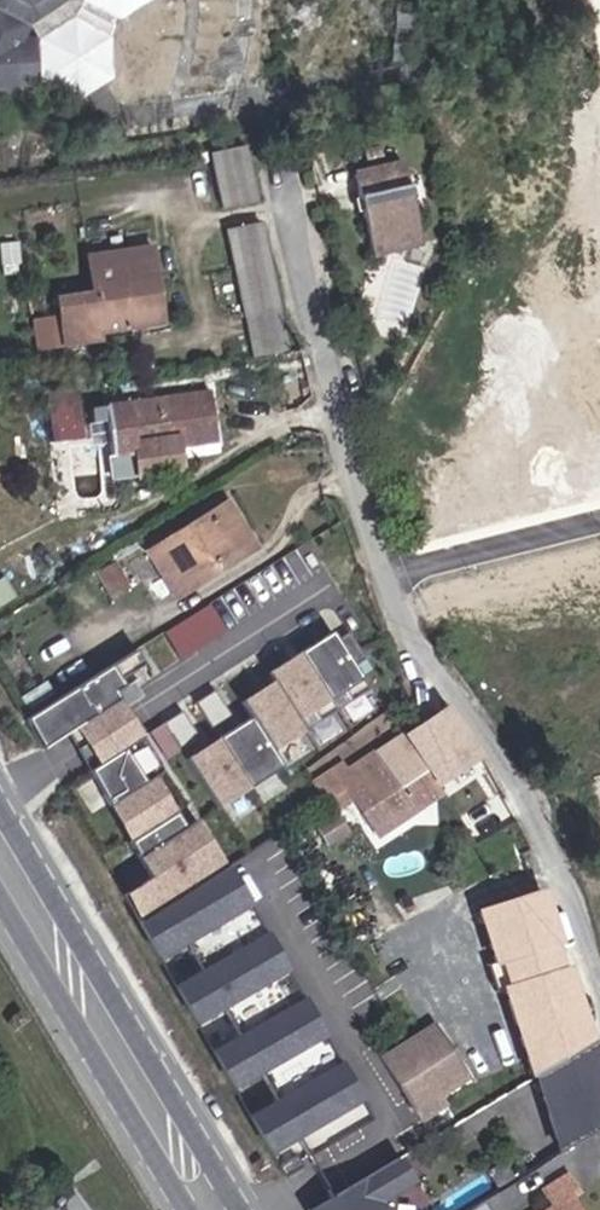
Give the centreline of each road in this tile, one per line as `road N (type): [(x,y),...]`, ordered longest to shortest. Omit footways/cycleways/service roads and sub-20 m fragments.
road 1 (residential): [(599,984),(544,847),(403,581),(357,467),(290,229)]
road 2 (secondary): [(239,1209),(0,810)]
road 3 (secondary): [(0,900),(179,1209)]

